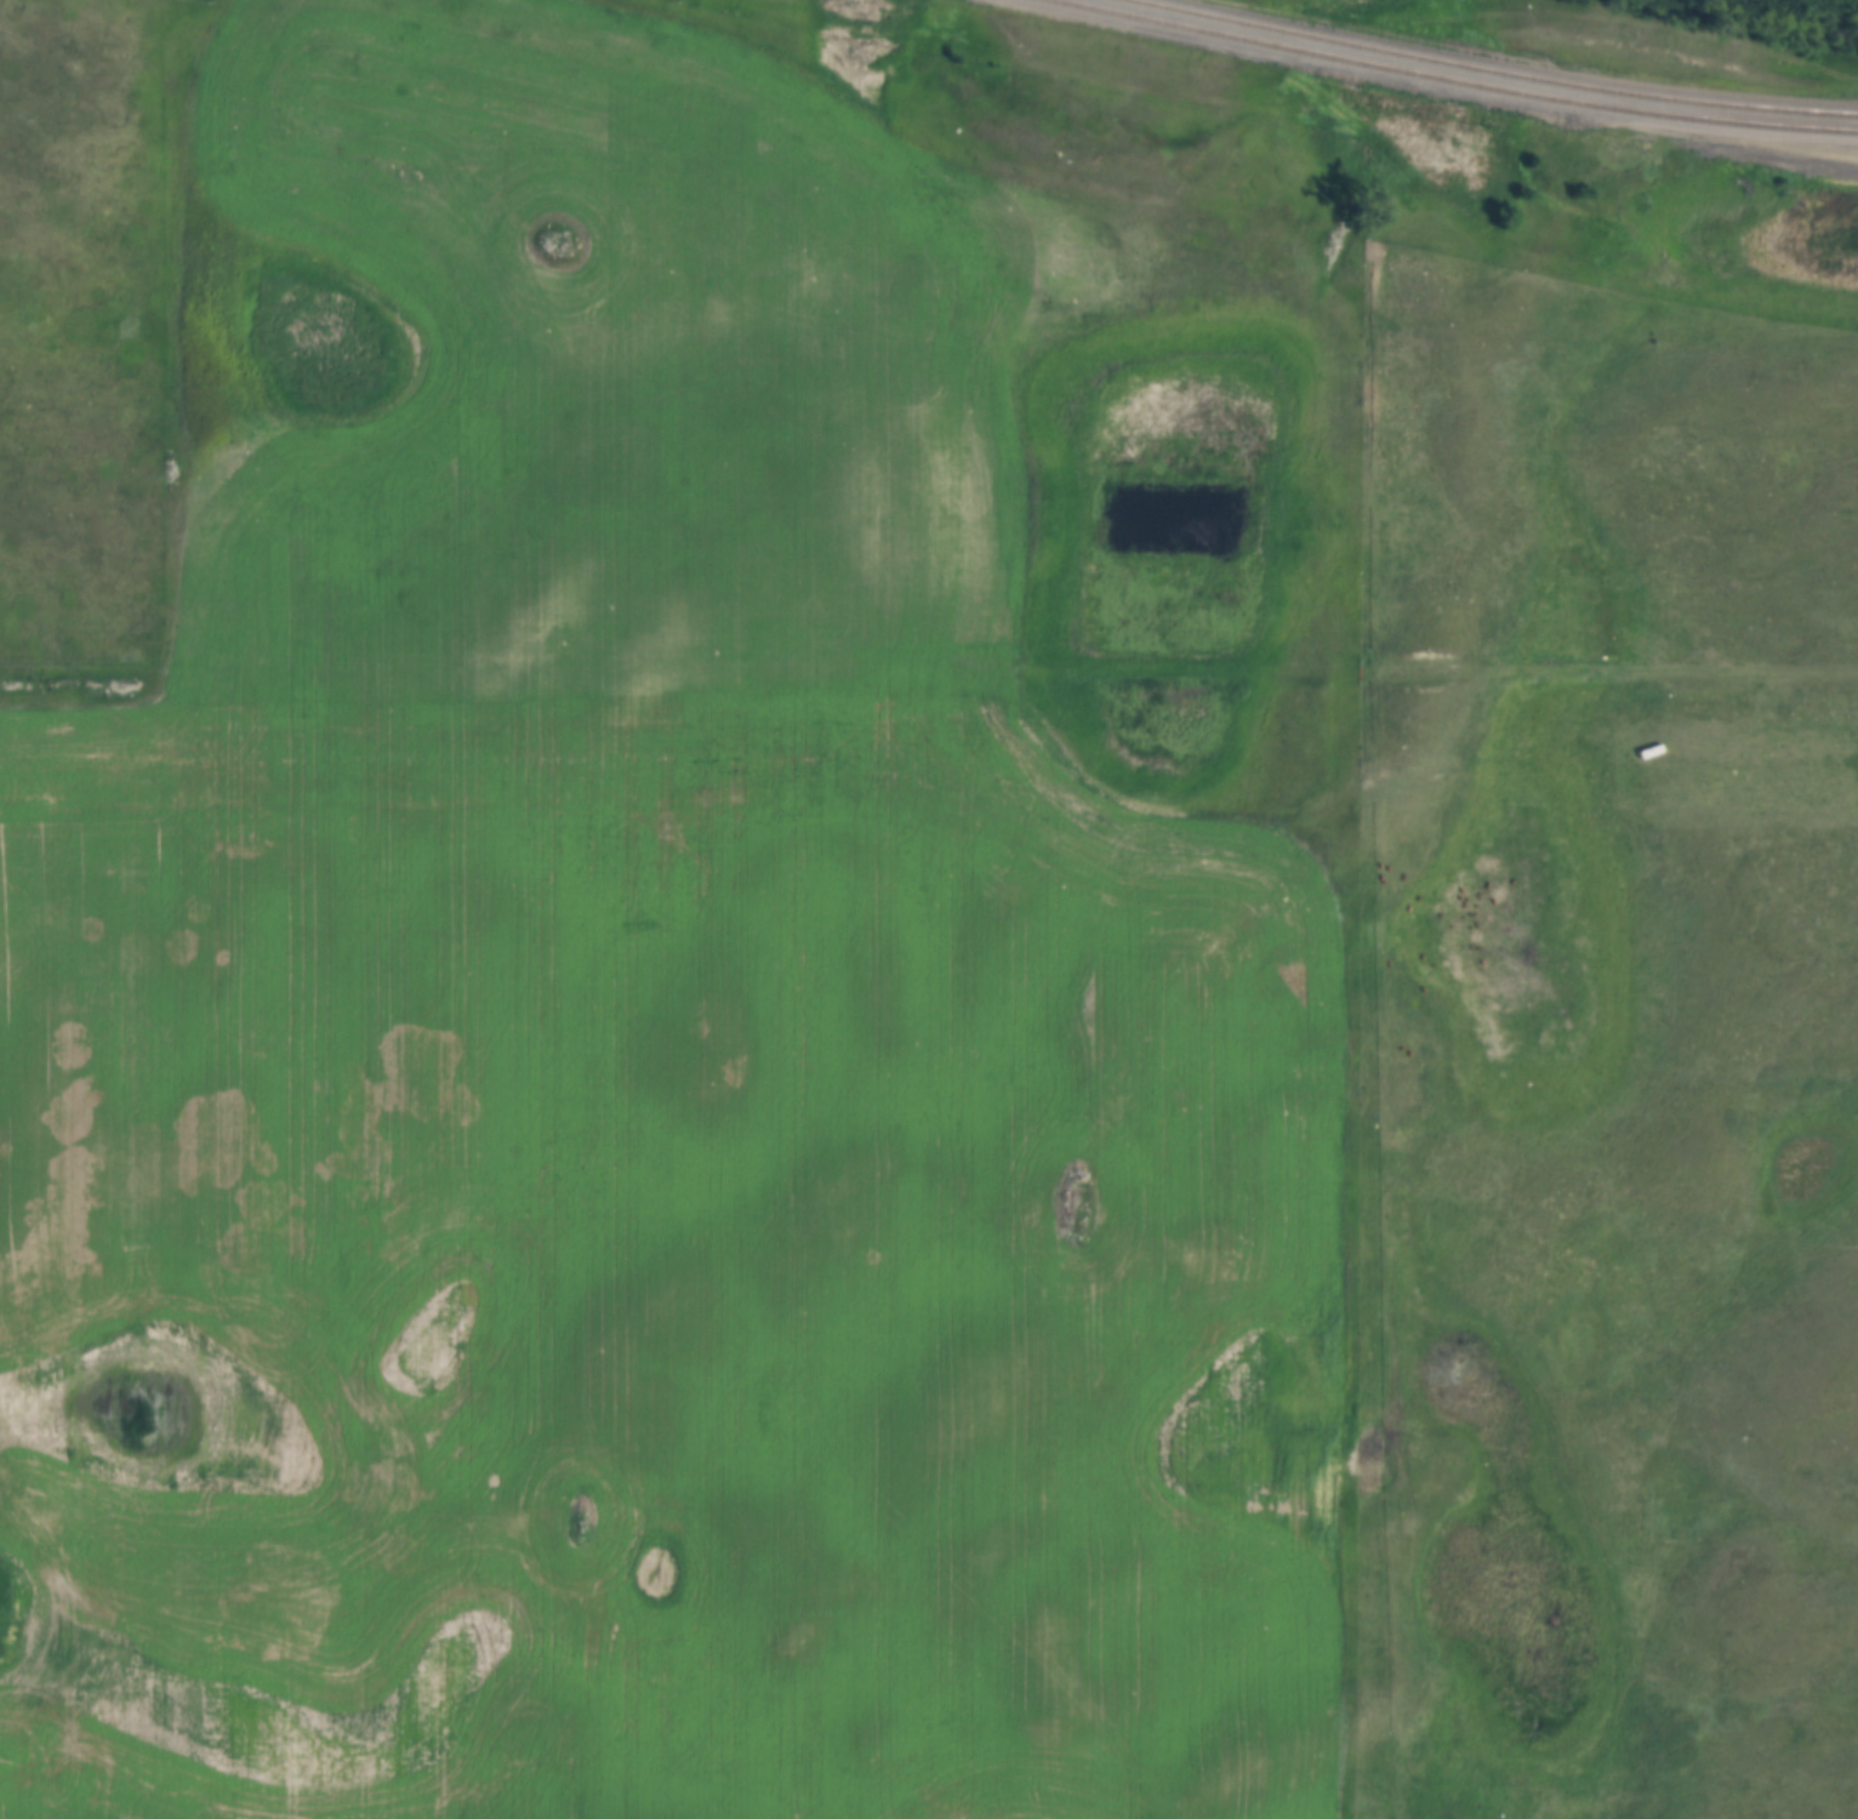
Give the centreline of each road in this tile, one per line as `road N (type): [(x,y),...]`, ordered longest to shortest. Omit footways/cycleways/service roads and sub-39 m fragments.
road 1 (track): [(0,671),(153,666)]

